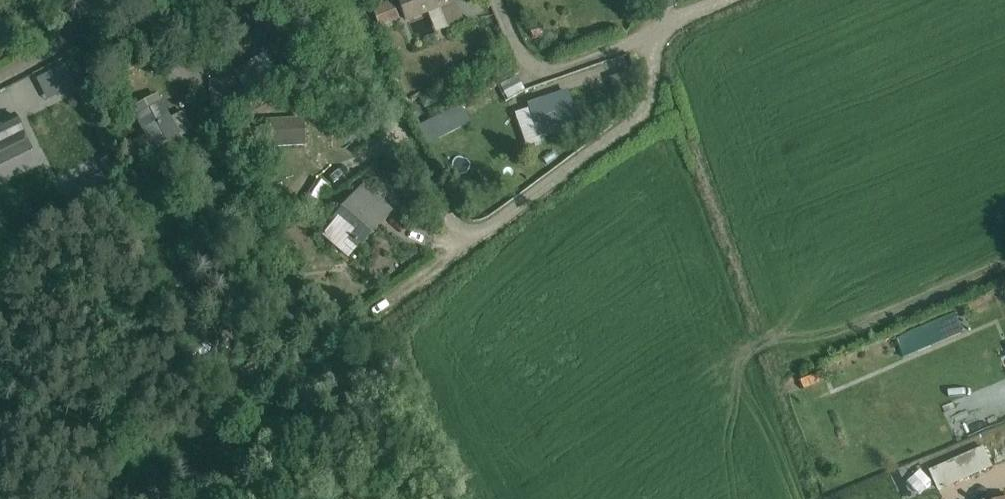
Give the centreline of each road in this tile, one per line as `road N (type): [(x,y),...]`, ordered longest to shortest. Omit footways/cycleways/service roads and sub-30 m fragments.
road 1 (residential): [(655,35),(651,106),(461,246),(328,0)]
road 2 (residential): [(655,35),(527,77),(494,0)]
road 3 (track): [(461,246),(325,345)]
road 4 (residential): [(148,0),(0,77)]

